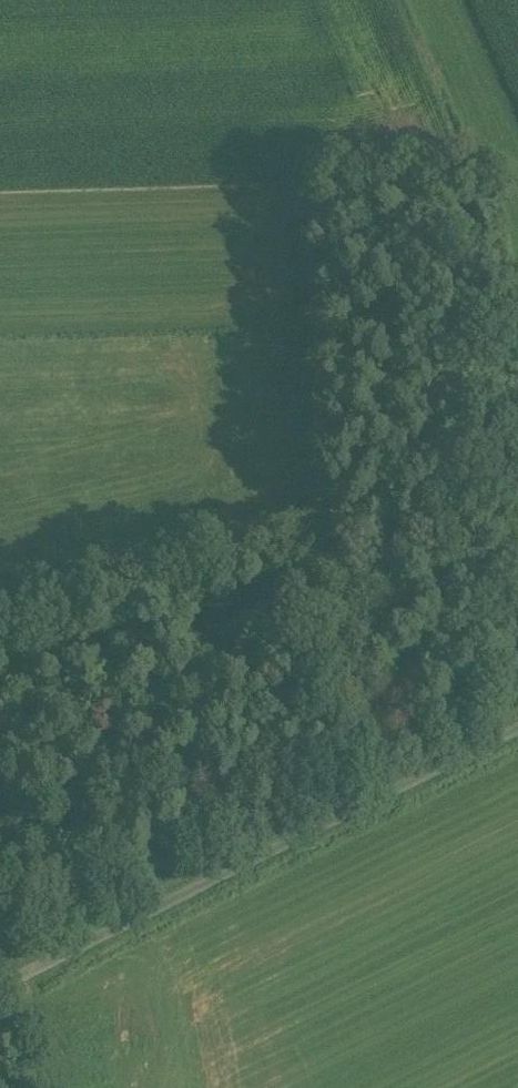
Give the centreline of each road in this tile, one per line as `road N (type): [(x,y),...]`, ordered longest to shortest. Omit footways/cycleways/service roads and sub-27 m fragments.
road 1 (unclassified): [(517,725),(0,984)]

